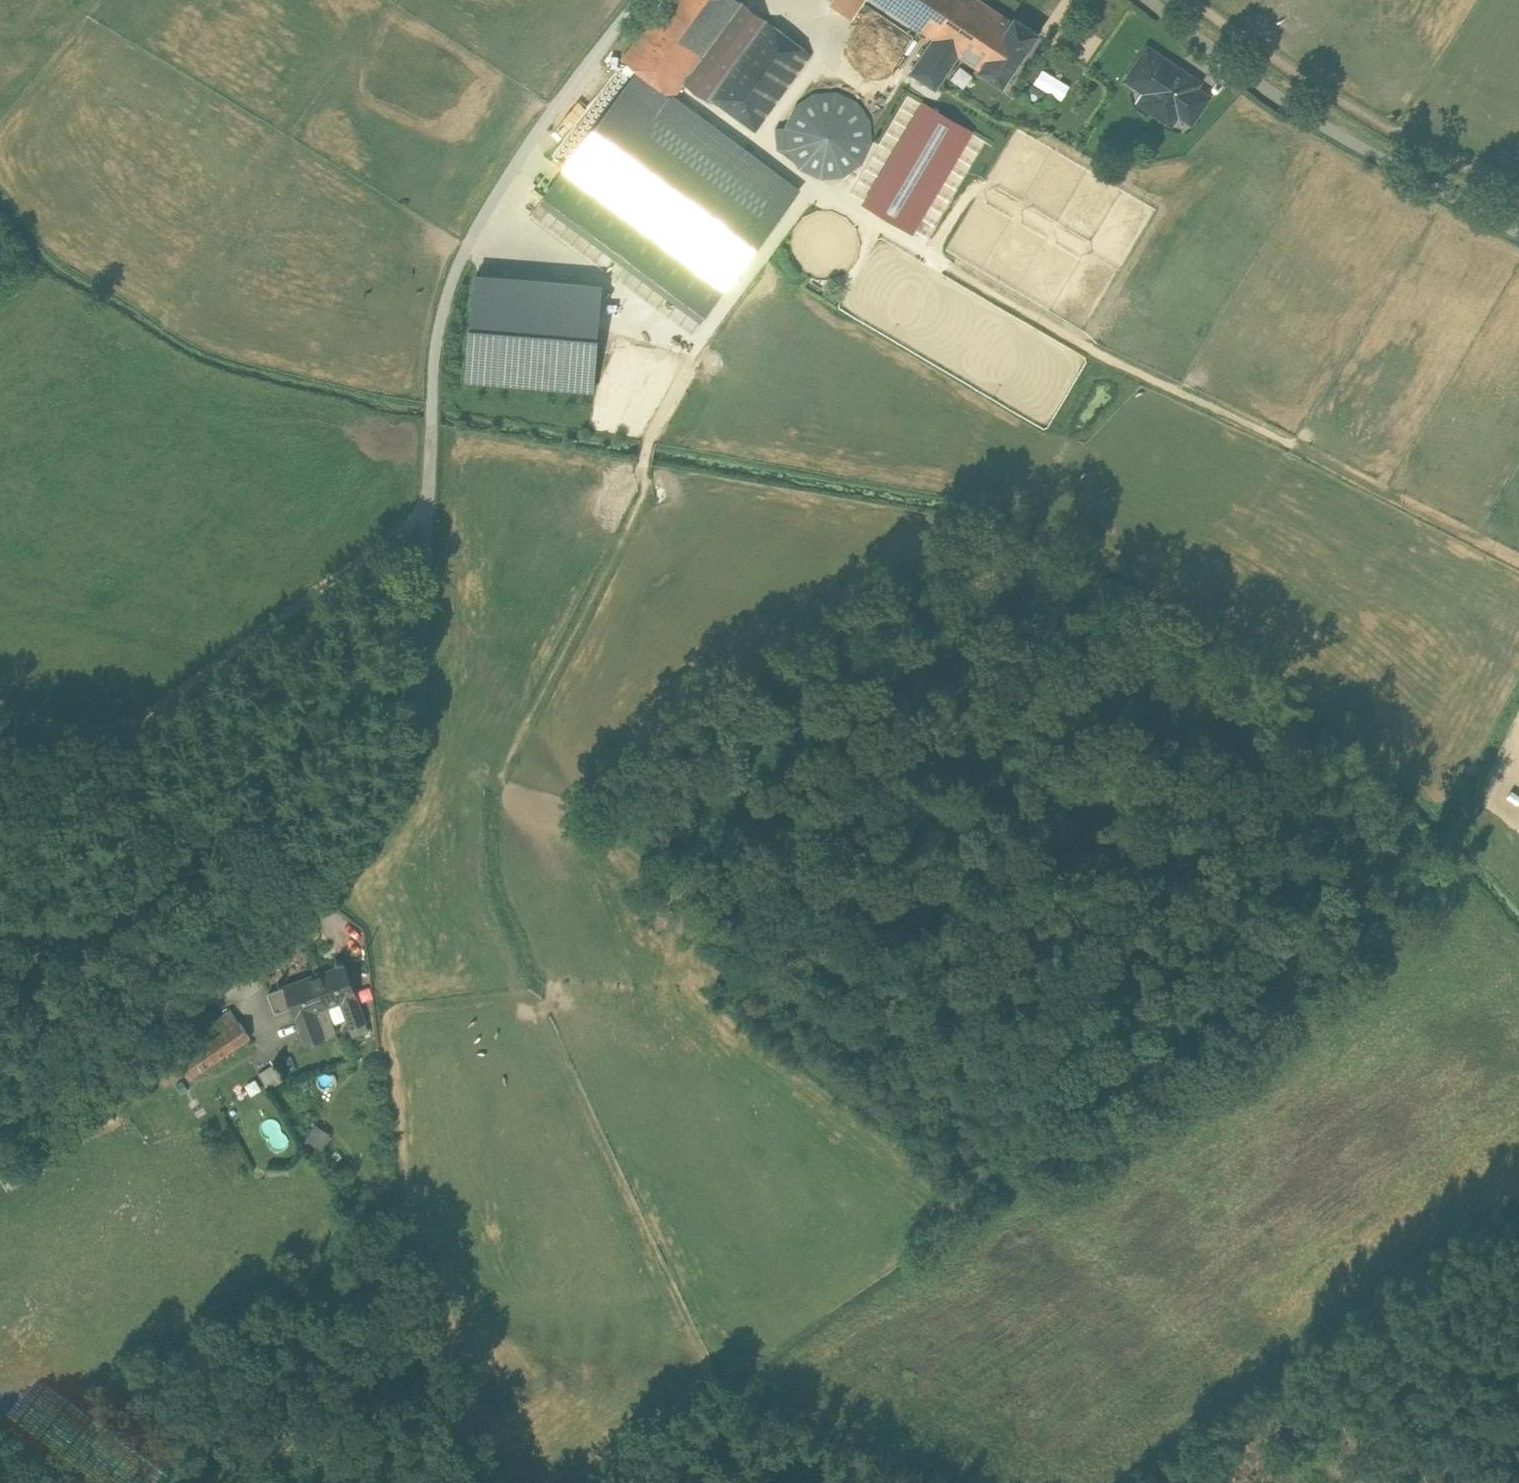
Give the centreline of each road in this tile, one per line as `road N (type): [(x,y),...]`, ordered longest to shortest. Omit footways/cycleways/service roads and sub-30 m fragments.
road 1 (track): [(0,703),(72,731),(133,724),(431,508)]
road 2 (unclassified): [(1518,235),(1283,103),(1156,0)]
road 3 (track): [(226,992),(110,1083),(0,1155)]
road 4 (track): [(617,1482),(807,1353)]

